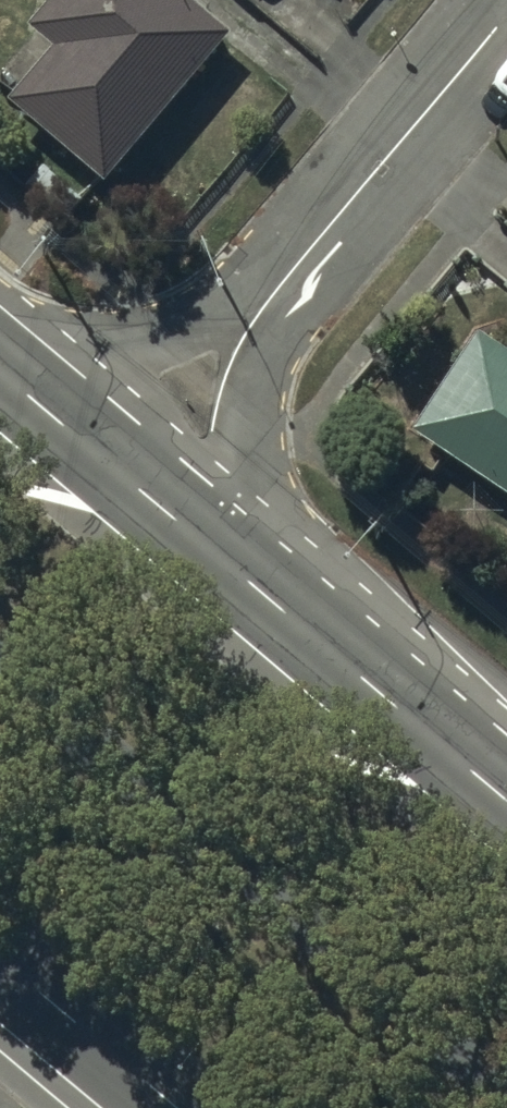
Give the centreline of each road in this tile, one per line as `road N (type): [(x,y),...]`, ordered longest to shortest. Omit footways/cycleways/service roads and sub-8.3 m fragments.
road 1 (secondary): [(0,375),(279,610)]
road 2 (residential): [(286,279),(506,14)]
road 3 (residential): [(286,279),(252,441),(255,506),(279,610)]
road 4 (residential): [(0,337),(118,348),(286,279)]
road 5 (secondary): [(279,610),(506,802)]
road 6 (secondary): [(182,1107),(0,957)]

